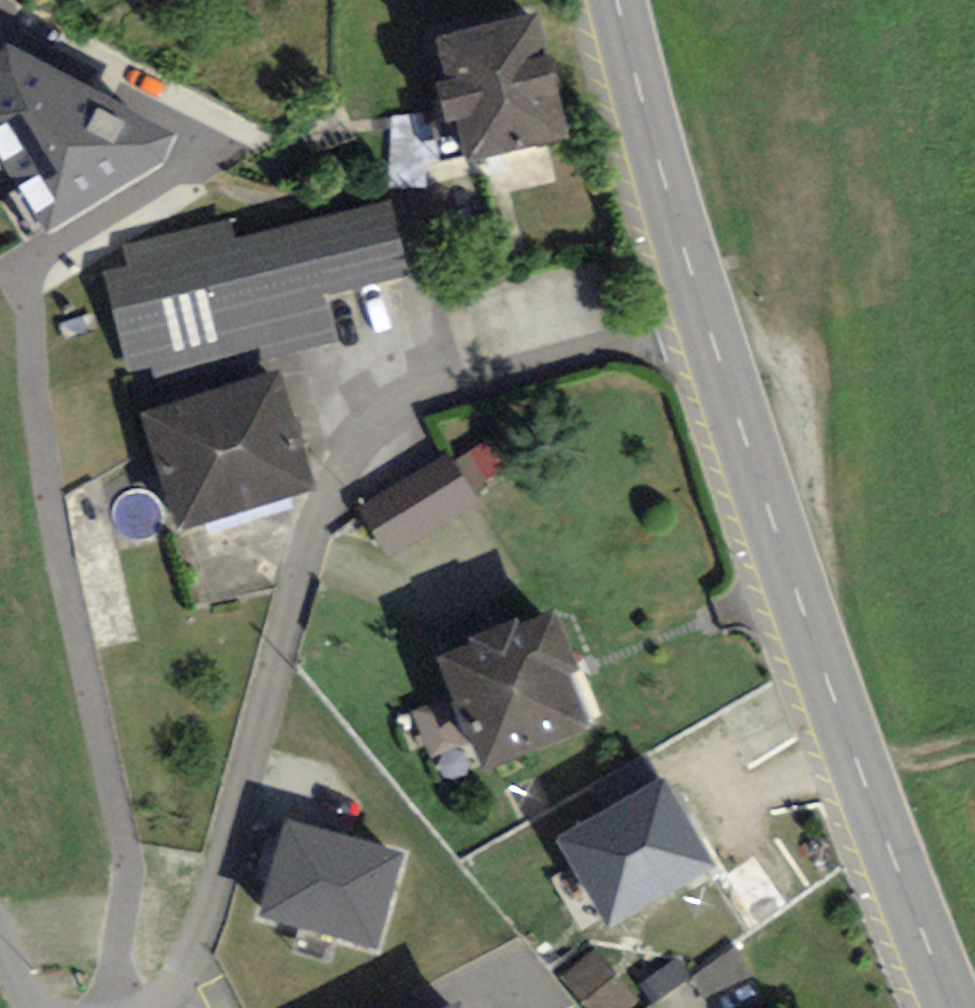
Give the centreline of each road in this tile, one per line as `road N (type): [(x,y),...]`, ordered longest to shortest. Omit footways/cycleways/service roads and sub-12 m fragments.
road 1 (residential): [(711,333),(421,401),(357,444),(320,527),(195,954),(151,1007)]
road 2 (secondary): [(711,333),(861,770),(960,1007)]
road 3 (track): [(16,325),(36,466),(114,829),(139,1007)]
road 4 (secondary): [(620,0),(711,333)]

